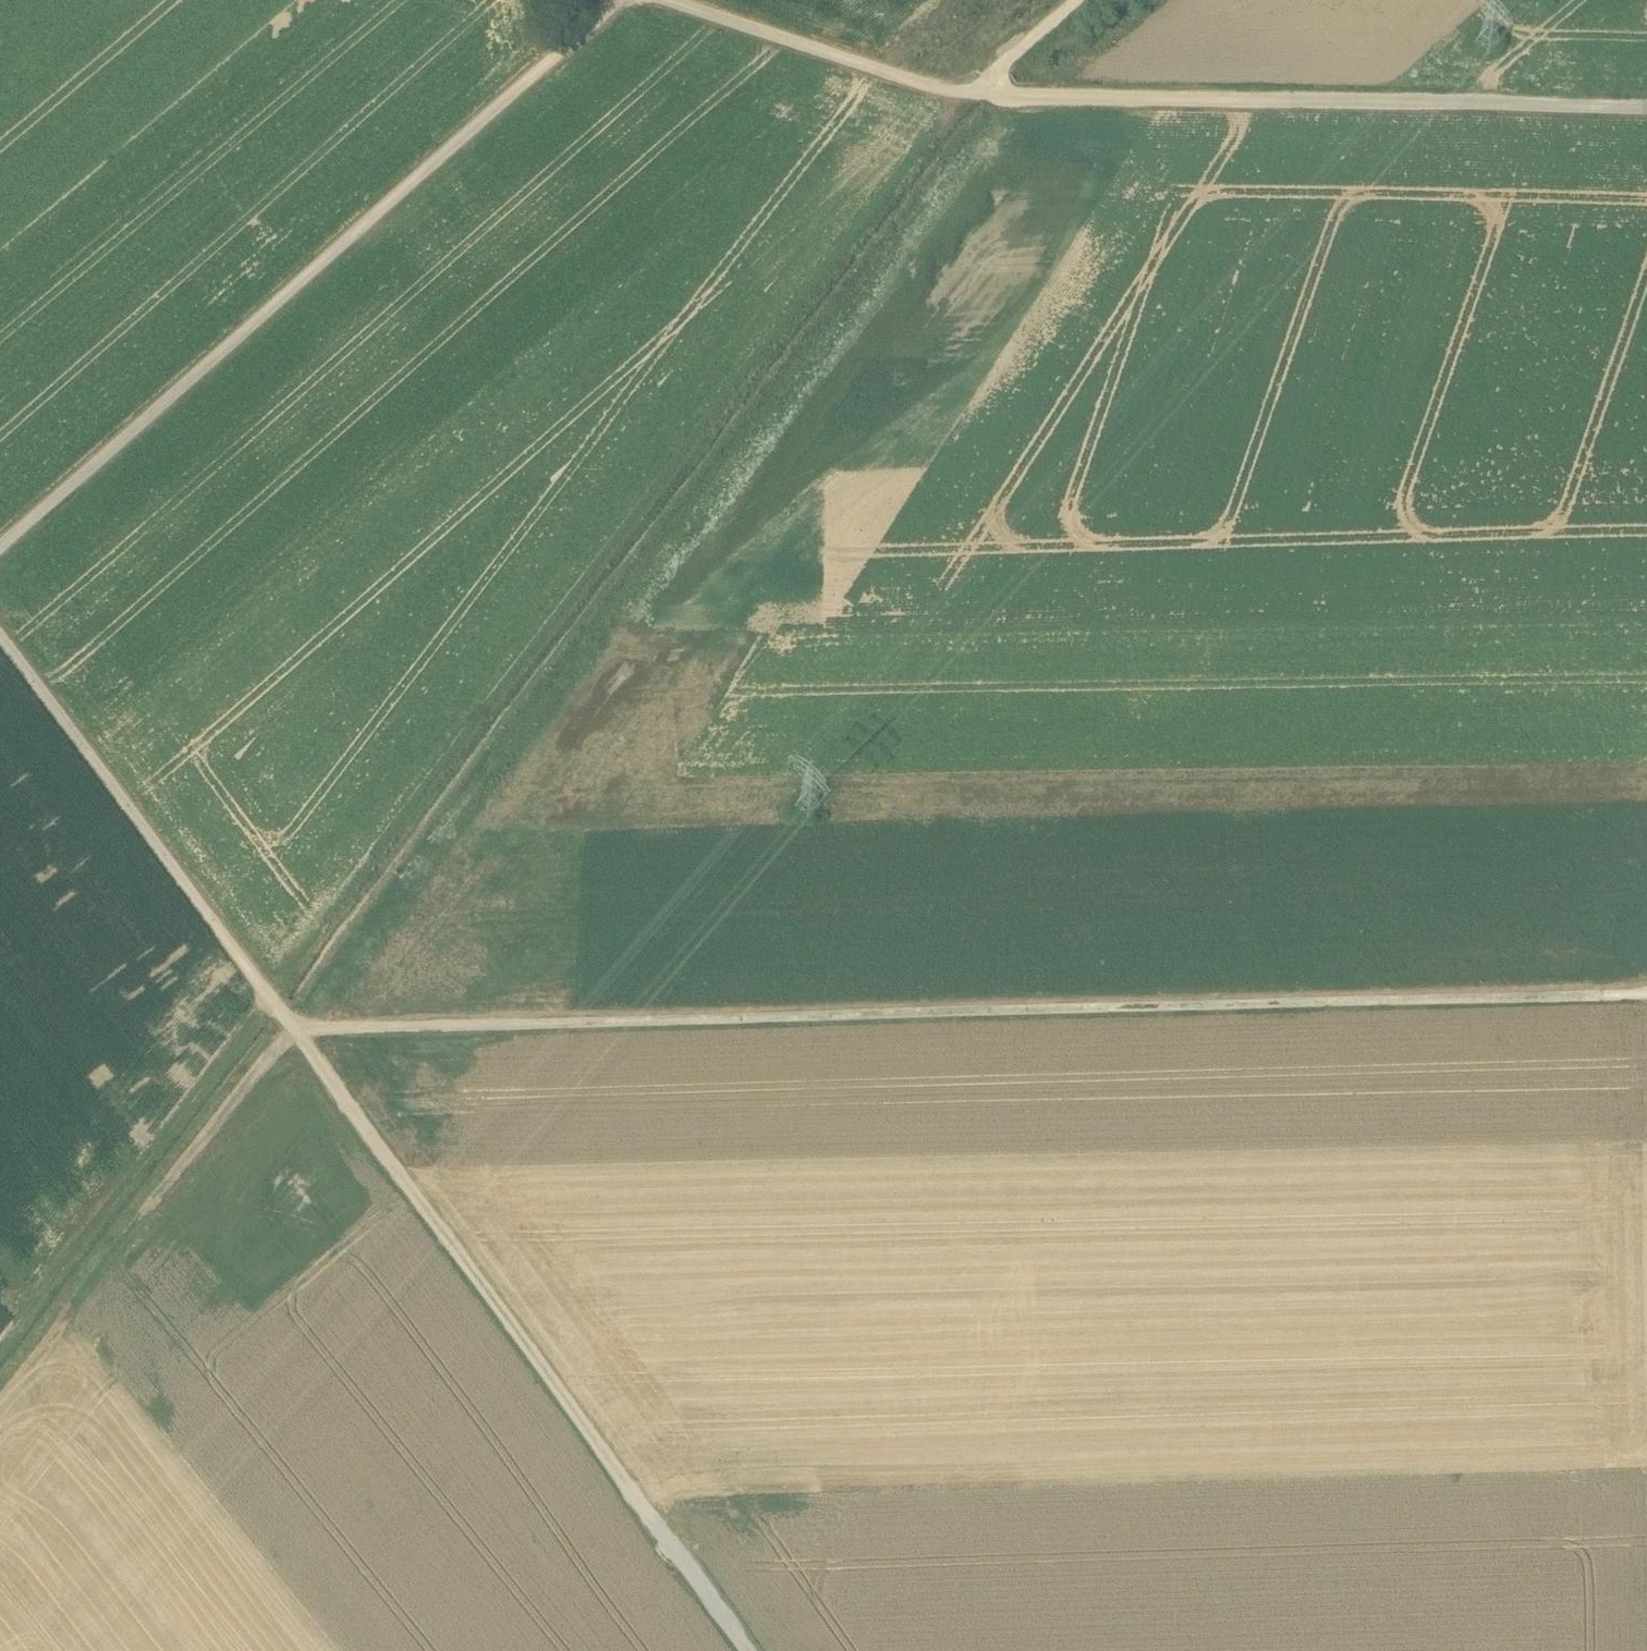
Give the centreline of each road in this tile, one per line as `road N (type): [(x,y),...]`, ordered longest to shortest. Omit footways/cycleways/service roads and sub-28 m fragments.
road 1 (track): [(0,1353),(972,96),(1081,0)]
road 2 (track): [(297,1036),(1646,996)]
road 3 (track): [(651,0),(940,93),(1646,110)]
road 4 (track): [(618,0),(0,550)]
road 5 (track): [(749,1650),(297,1036)]
road 6 (track): [(297,1036),(0,644)]

